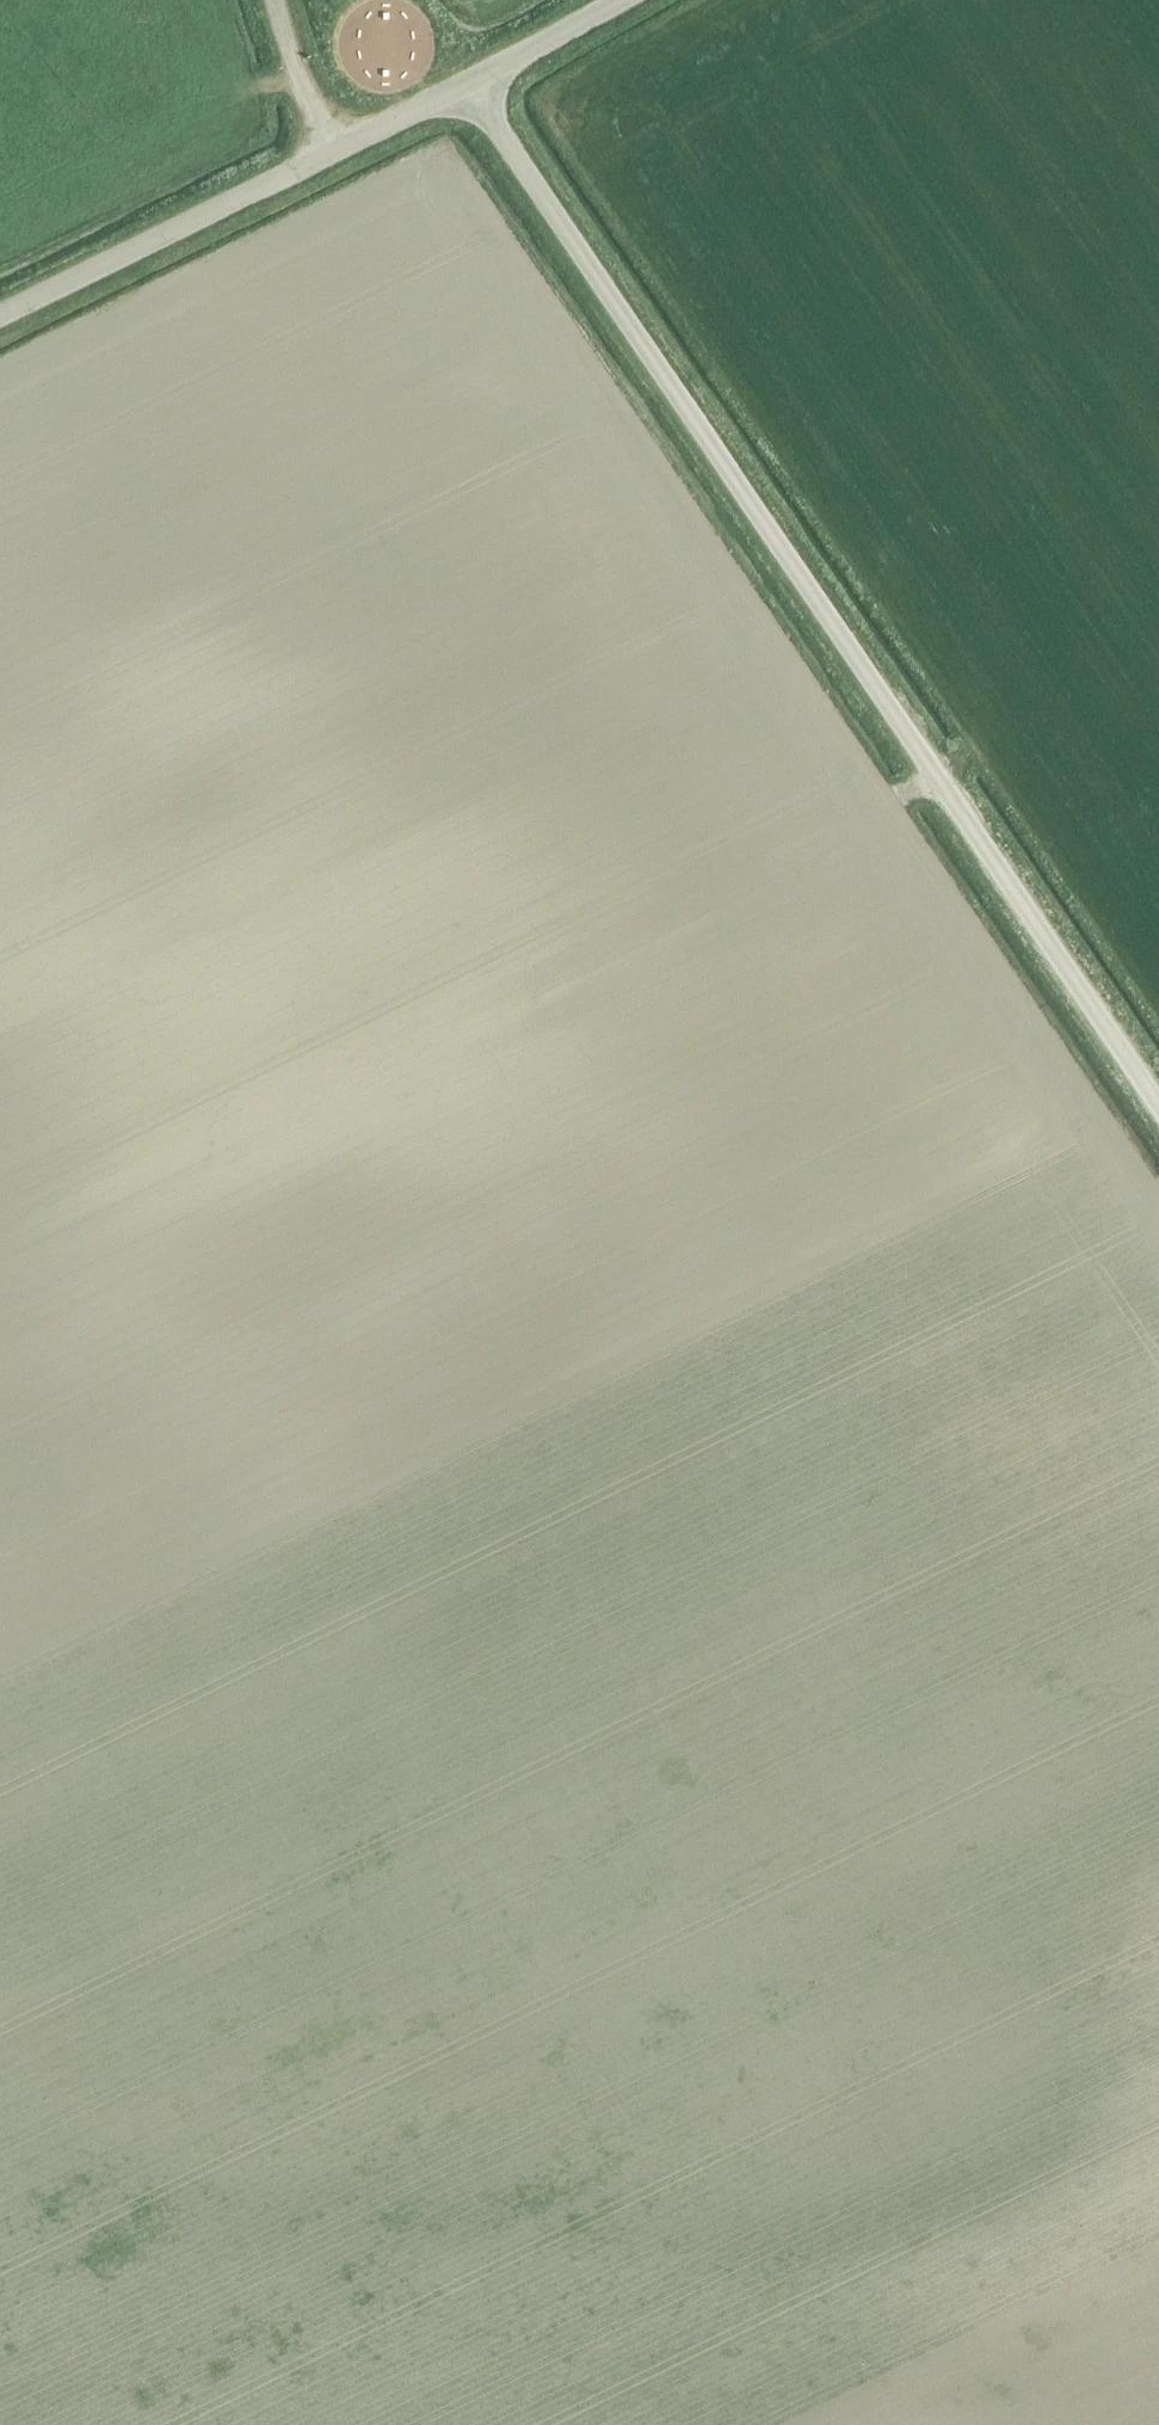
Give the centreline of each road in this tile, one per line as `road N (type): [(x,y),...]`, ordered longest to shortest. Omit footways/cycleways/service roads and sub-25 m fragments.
road 1 (unclassified): [(1158,1104),(466,81)]
road 2 (unclassified): [(0,317),(334,152)]
road 3 (unclassified): [(466,81),(612,0)]
road 4 (unclassified): [(334,152),(276,0)]
road 5 (unclassified): [(334,152),(466,81)]

